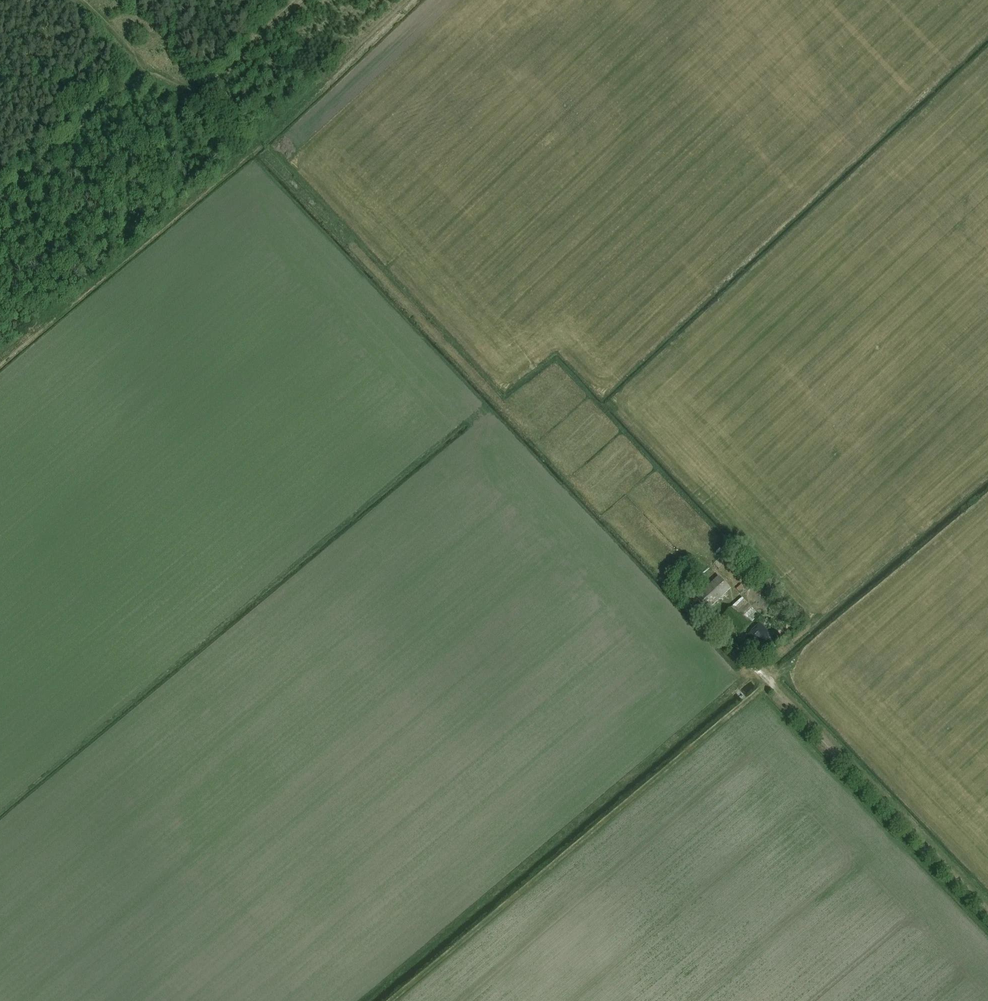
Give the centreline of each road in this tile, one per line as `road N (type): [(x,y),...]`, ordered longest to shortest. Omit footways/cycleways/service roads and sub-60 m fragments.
road 1 (track): [(0,206),(130,79),(147,71),(193,90),(246,57),(305,0)]
road 2 (track): [(763,675),(987,909)]

